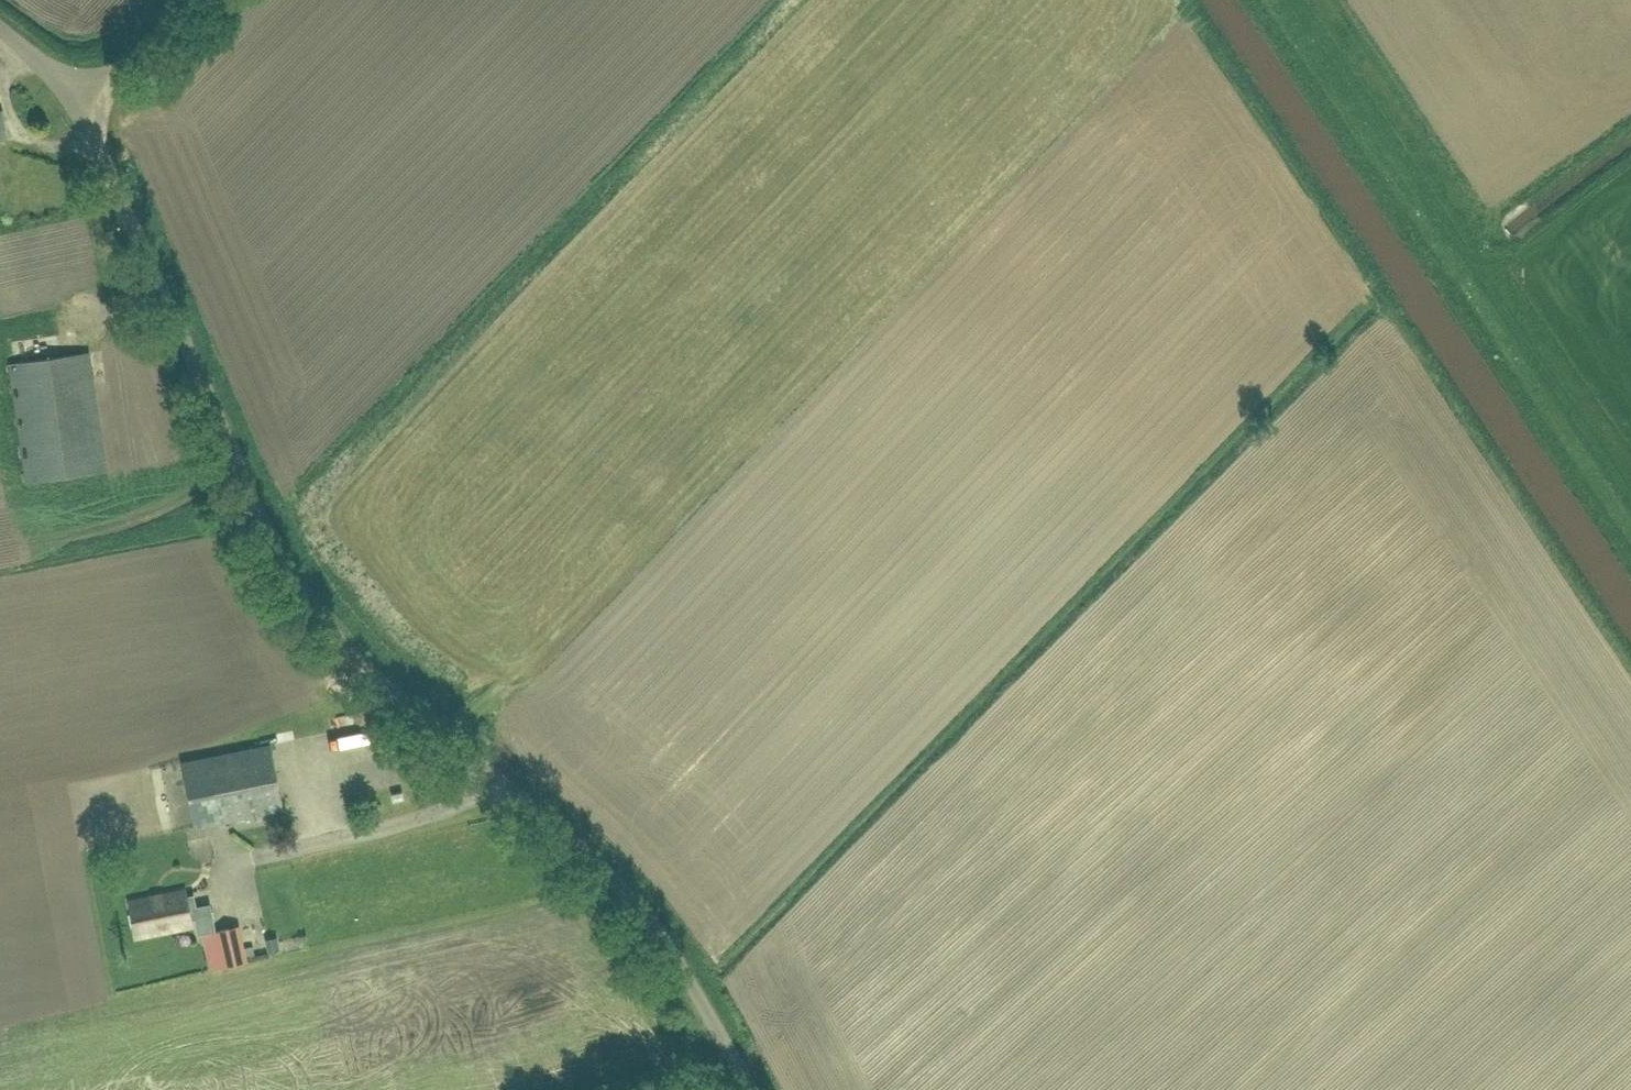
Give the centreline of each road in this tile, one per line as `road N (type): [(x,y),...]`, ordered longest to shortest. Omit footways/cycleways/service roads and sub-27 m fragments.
road 1 (unclassified): [(750,1089),(657,931),(599,867),(324,624),(72,103)]
road 2 (unclassified): [(72,103),(130,62),(190,0)]

